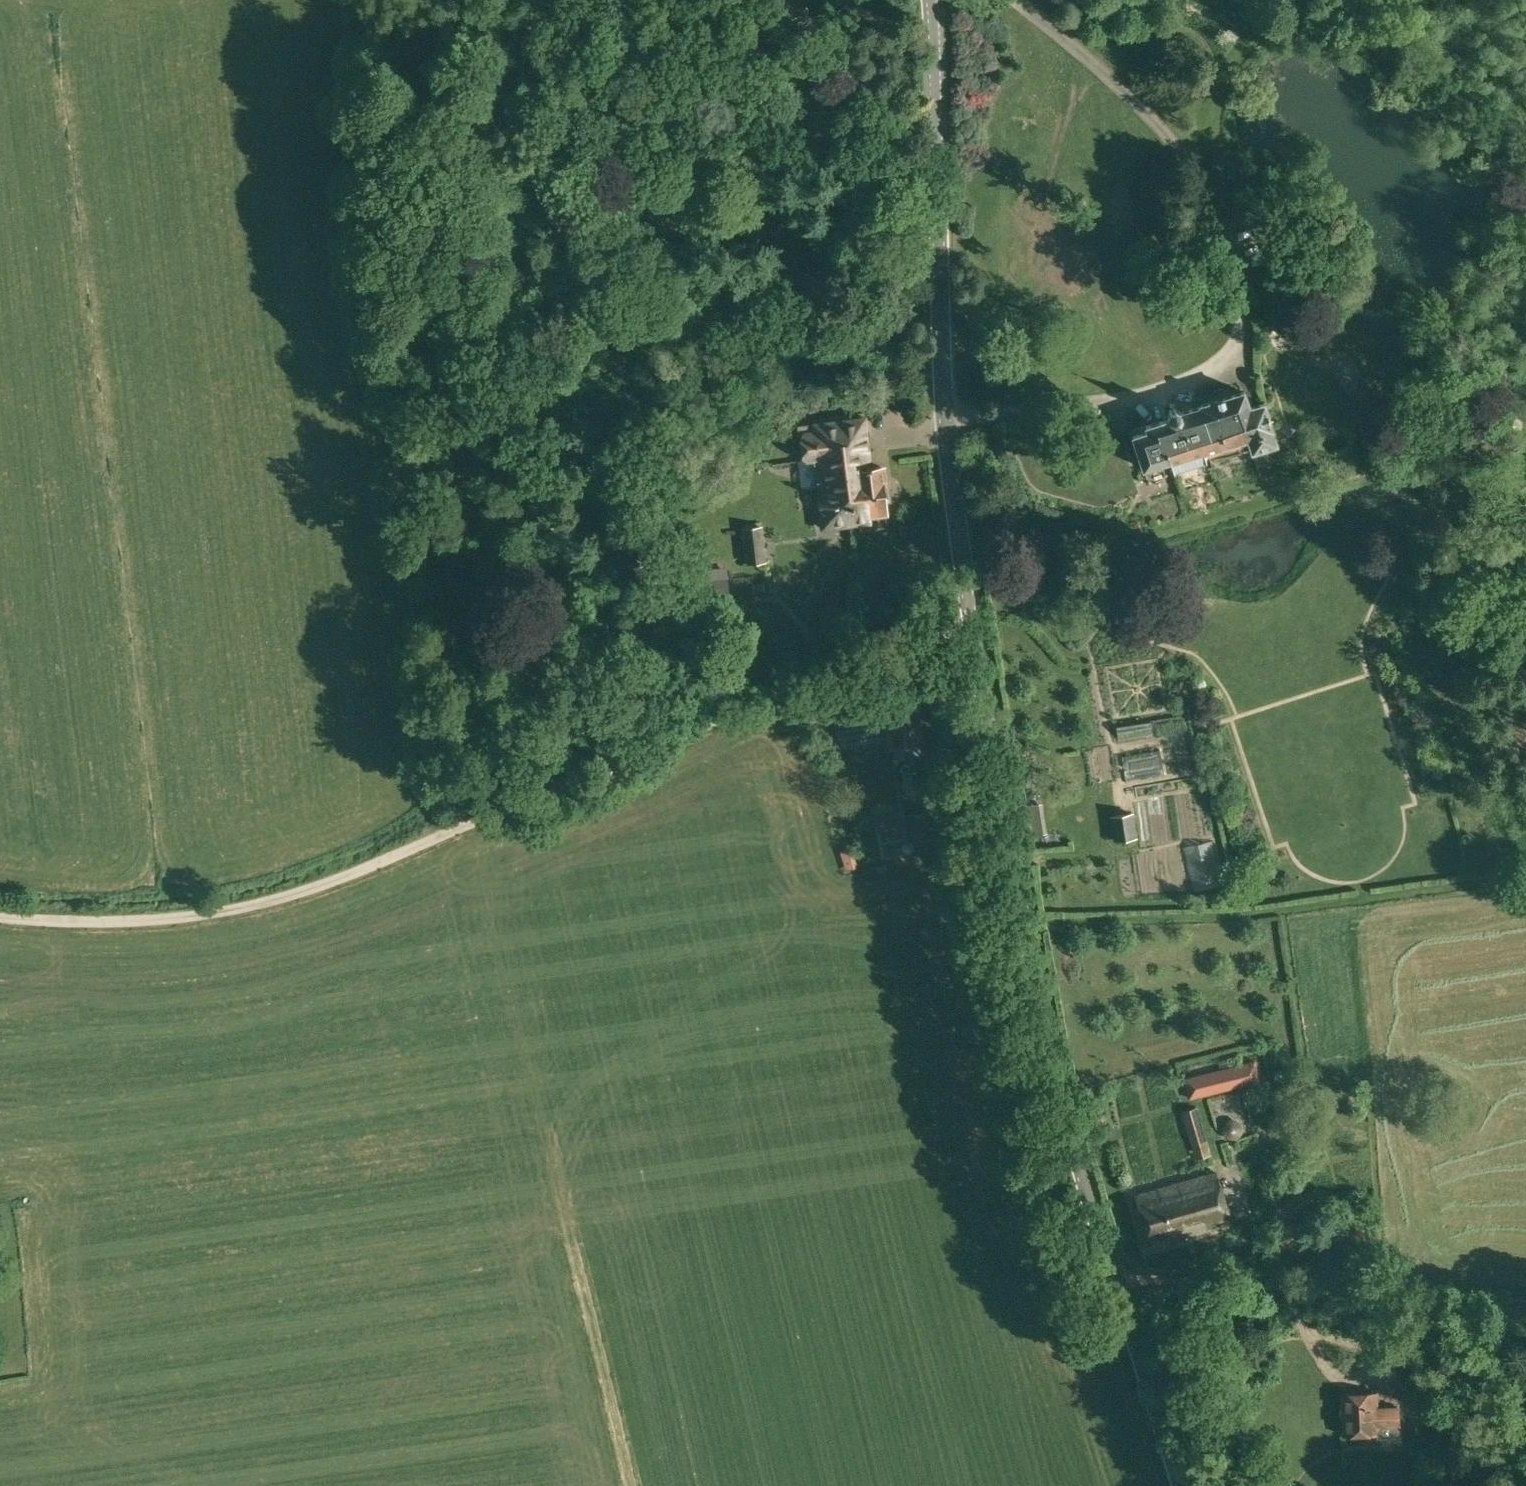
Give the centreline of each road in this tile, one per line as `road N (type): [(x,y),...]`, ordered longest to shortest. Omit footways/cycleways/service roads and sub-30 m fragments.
road 1 (tertiary): [(1187,1485),(1060,1092),(972,622),(945,422),(931,0)]
road 2 (track): [(972,622),(264,904),(114,922),(0,916)]
road 3 (track): [(1118,1274),(1525,1305)]

